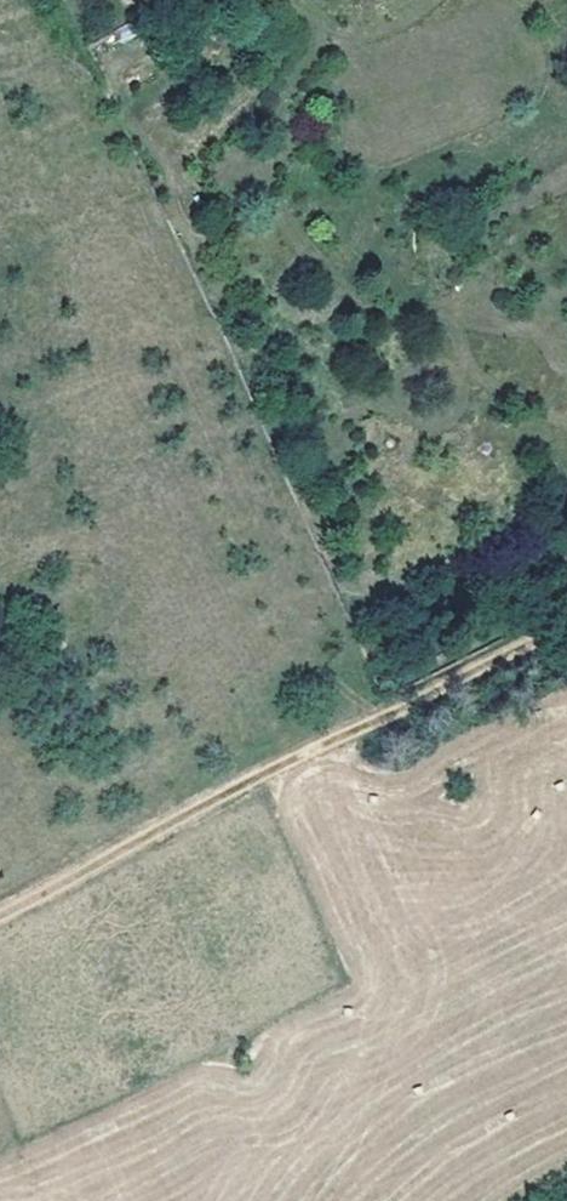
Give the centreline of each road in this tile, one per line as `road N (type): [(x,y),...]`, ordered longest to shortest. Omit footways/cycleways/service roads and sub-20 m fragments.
road 1 (track): [(39,0),(381,715)]
road 2 (track): [(566,623),(0,914)]
road 3 (track): [(0,230),(125,177)]

